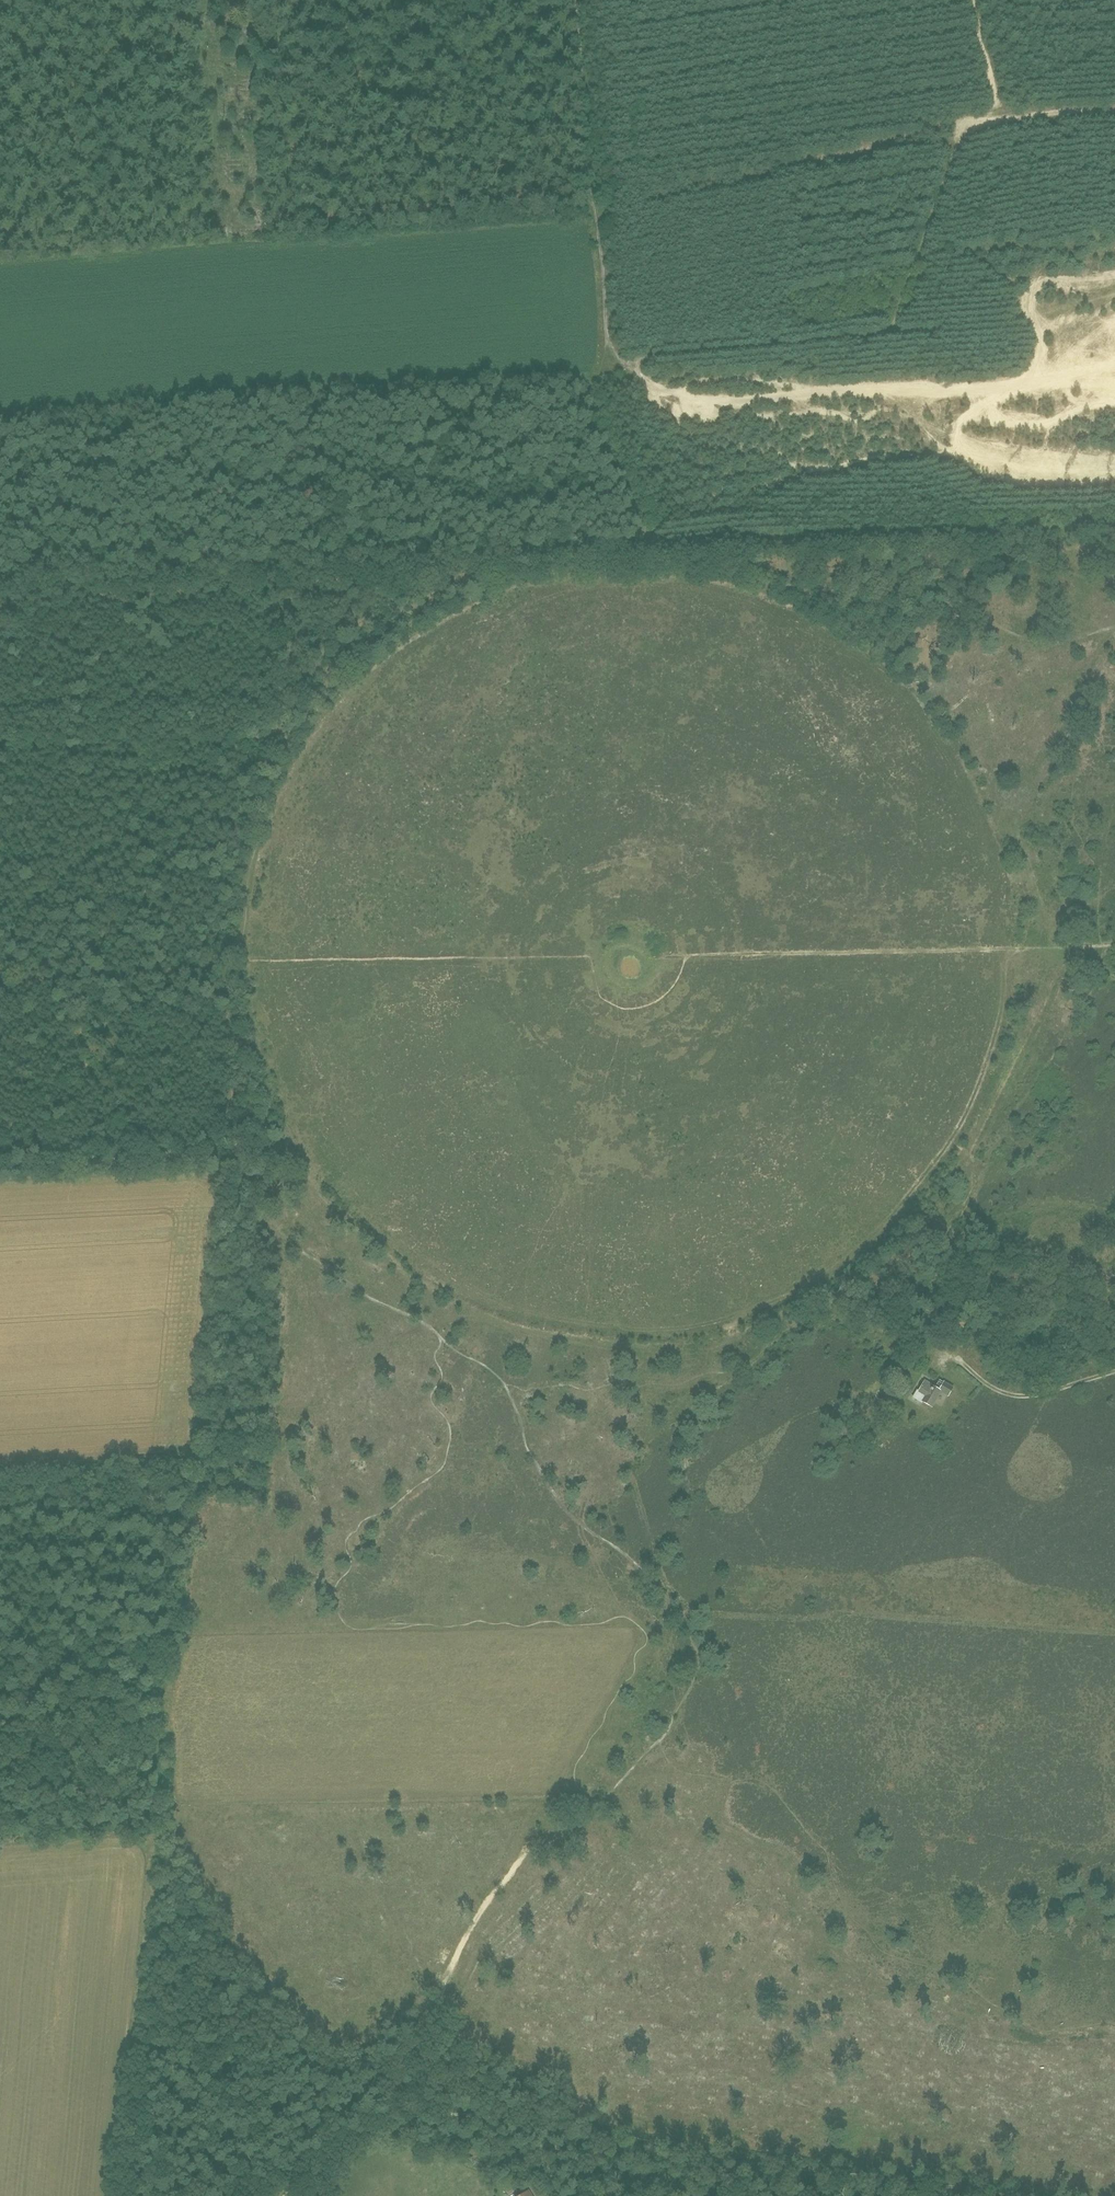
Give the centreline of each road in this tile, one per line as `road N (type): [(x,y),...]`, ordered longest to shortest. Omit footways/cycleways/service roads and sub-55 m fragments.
road 1 (track): [(1114,106),(993,118),(637,197),(596,215),(612,341),(601,370)]
road 2 (track): [(1023,2195),(802,2168),(566,2124),(382,2116)]
road 3 (track): [(963,125),(894,326)]
road 4 (track): [(1114,1372),(1025,1395),(997,1391),(961,1364)]
road 5 (track): [(382,2116),(283,2195)]
road 6 (track): [(975,0),(993,118)]

